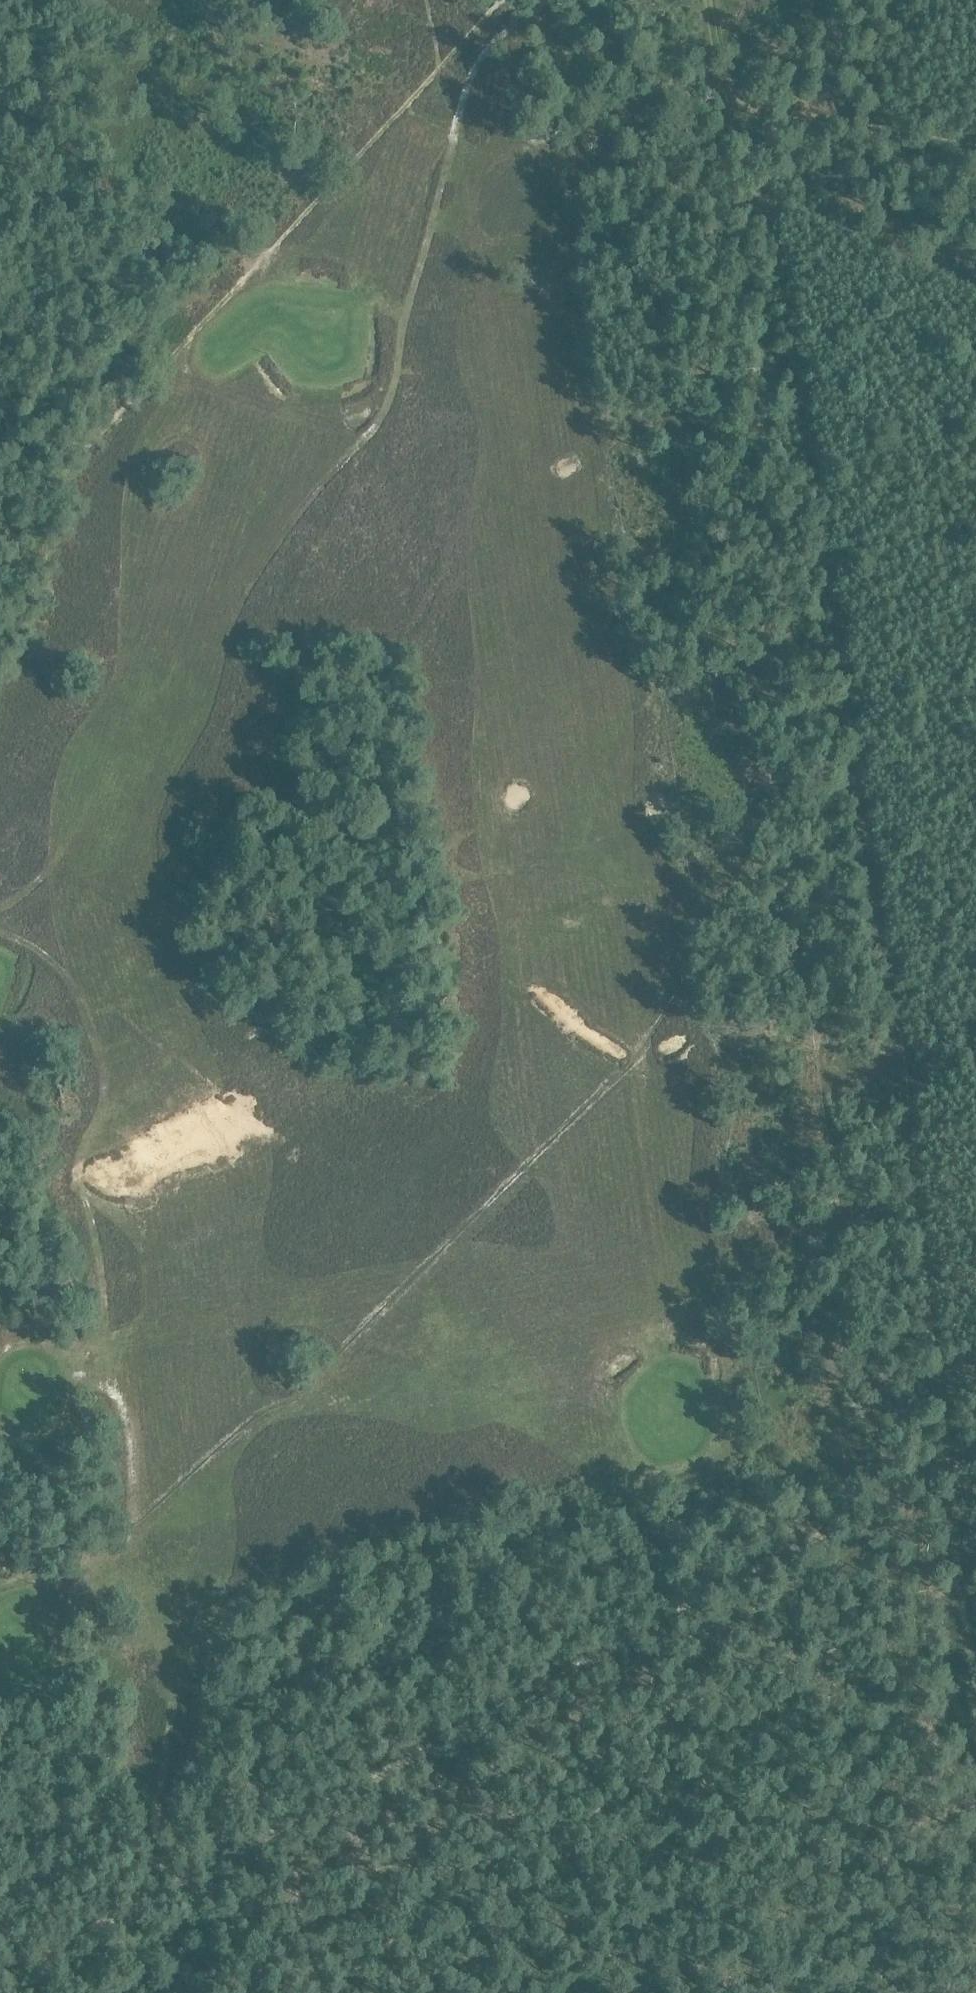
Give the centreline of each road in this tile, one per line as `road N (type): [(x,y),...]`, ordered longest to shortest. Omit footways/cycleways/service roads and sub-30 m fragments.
road 1 (track): [(732,108),(770,229),(899,1072),(947,1464)]
road 2 (track): [(0,1979),(947,1464)]
road 3 (track): [(387,421),(470,76),(498,37),(542,0)]
road 4 (track): [(975,149),(732,108),(708,0)]
road 5 (track): [(947,1464),(975,1666)]

